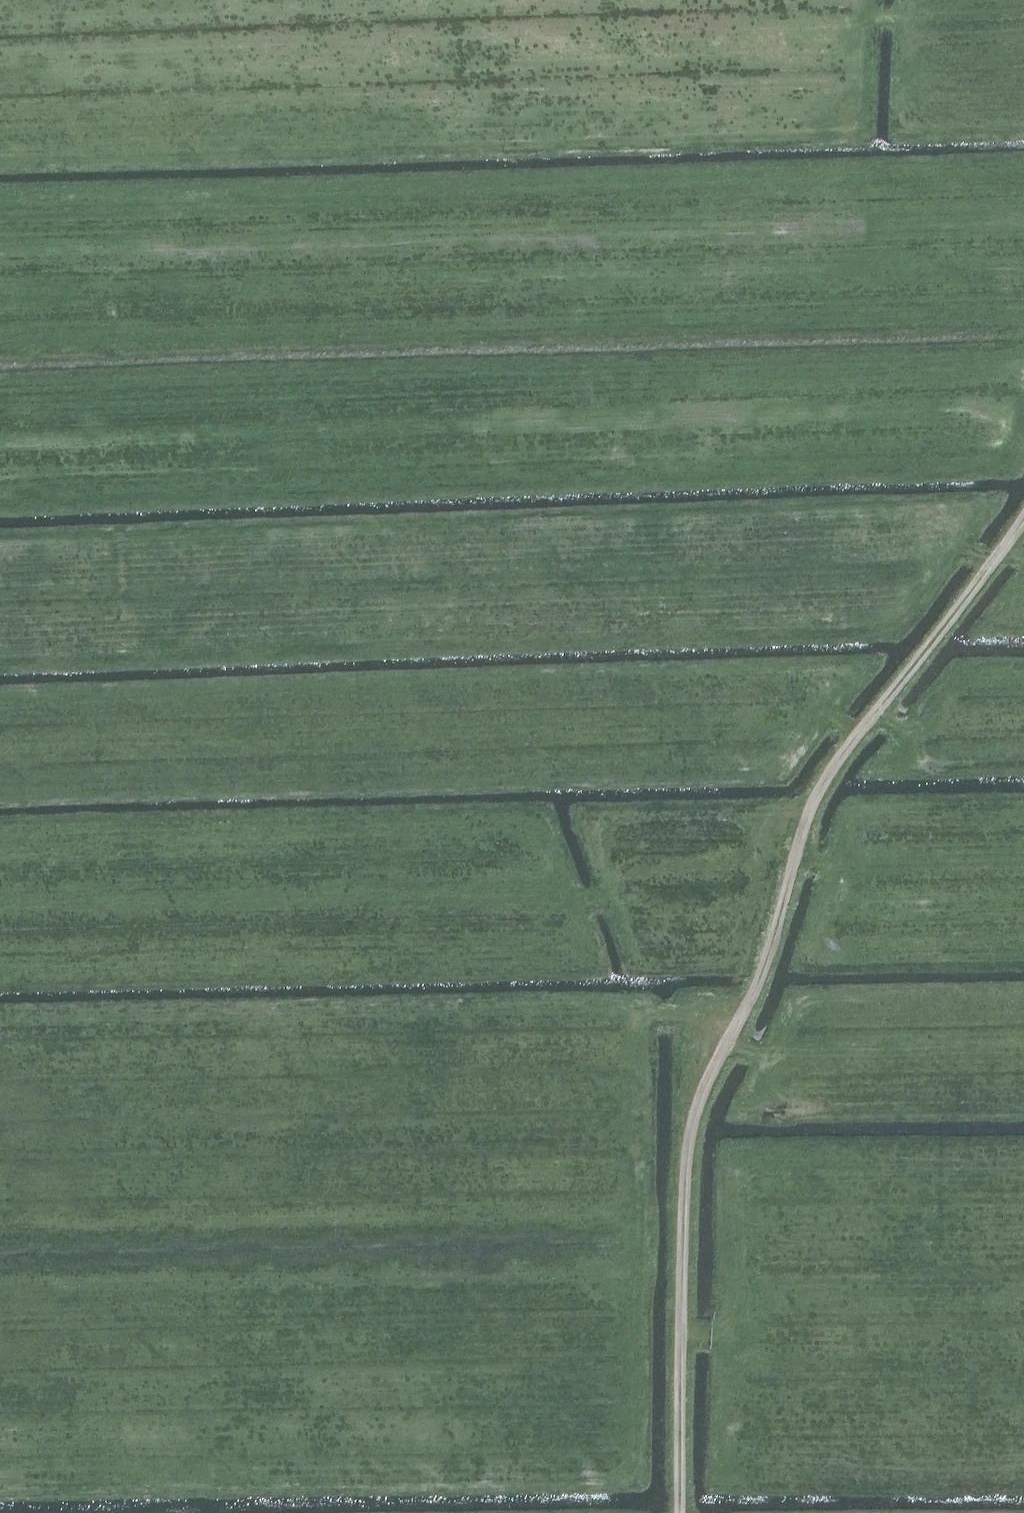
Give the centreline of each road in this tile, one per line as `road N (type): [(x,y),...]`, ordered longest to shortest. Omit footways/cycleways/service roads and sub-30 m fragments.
road 1 (track): [(679,1512),(681,1263),(690,1133),(702,1098),(761,981),(812,806),(832,770),(1023,520)]

